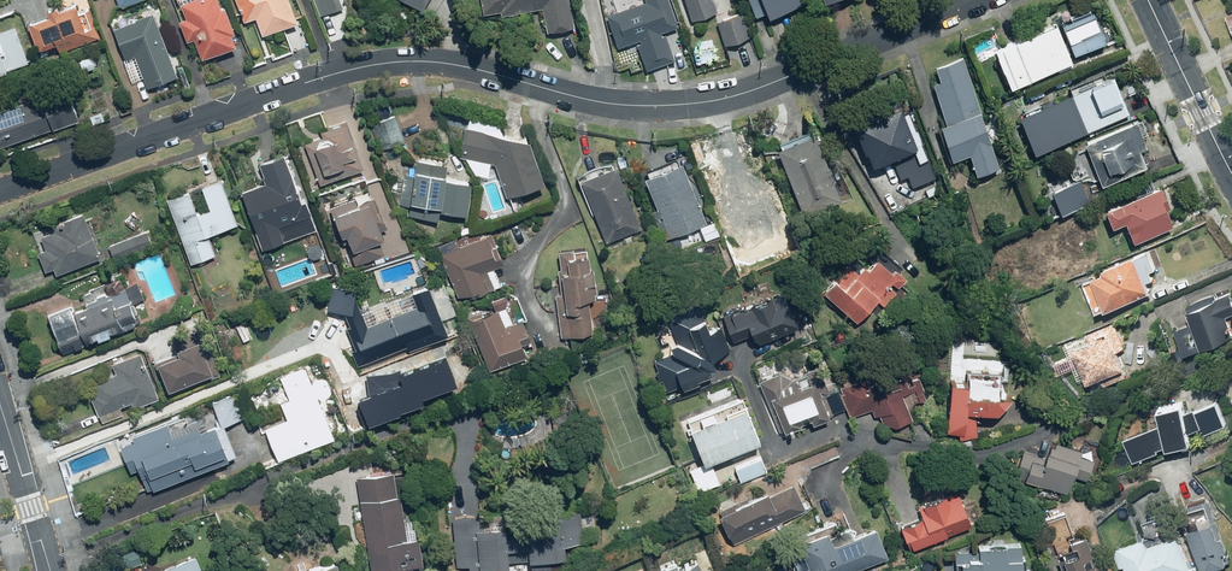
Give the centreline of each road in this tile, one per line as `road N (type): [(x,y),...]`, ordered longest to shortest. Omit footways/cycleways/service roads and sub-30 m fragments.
road 1 (residential): [(981,0),(748,96),(676,106),(606,102),(447,63),(364,65),(0,191)]
road 2 (tertiary): [(1148,0),(1231,172)]
road 3 (residential): [(0,401),(52,570)]

